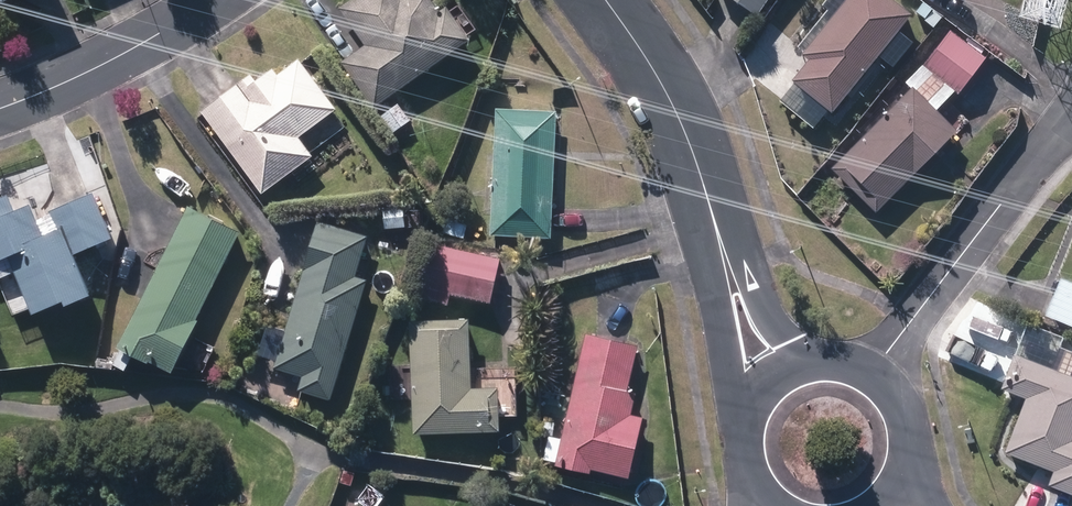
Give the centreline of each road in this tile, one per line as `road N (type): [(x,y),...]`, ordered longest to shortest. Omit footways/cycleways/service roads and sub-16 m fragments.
road 1 (residential): [(606,0),(694,152),(769,365)]
road 2 (residential): [(877,364),(1071,115)]
road 3 (residential): [(213,0),(0,109)]
road 4 (residential): [(877,364),(916,416),(920,449),(895,505)]
road 5 (residential): [(754,505),(729,456),(733,412),(769,365)]

